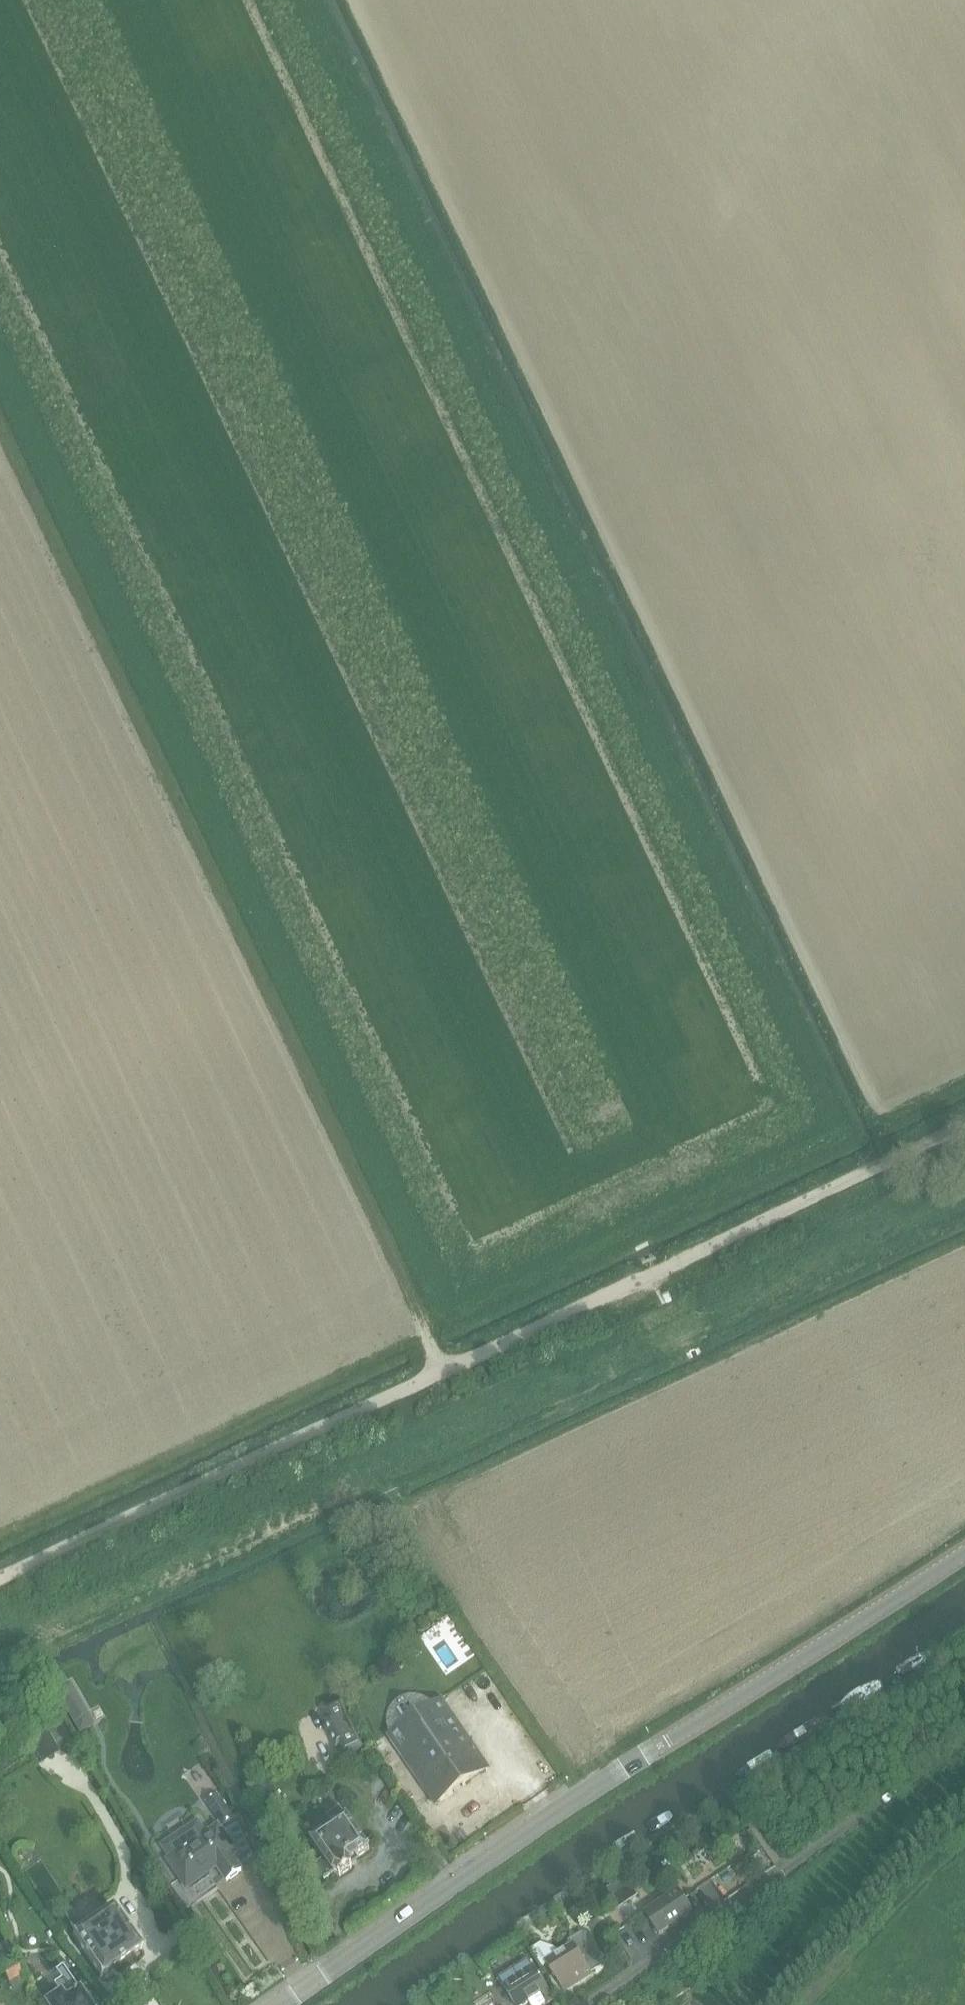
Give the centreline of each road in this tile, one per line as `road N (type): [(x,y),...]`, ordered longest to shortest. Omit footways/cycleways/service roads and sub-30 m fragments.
road 1 (track): [(964,1122),(0,1575)]
road 2 (track): [(435,1373),(419,1313),(0,423)]
road 3 (residential): [(964,1745),(587,2004)]
road 4 (tertiary): [(656,1748),(279,2004)]
road 5 (tertiary): [(656,1748),(964,1553)]

